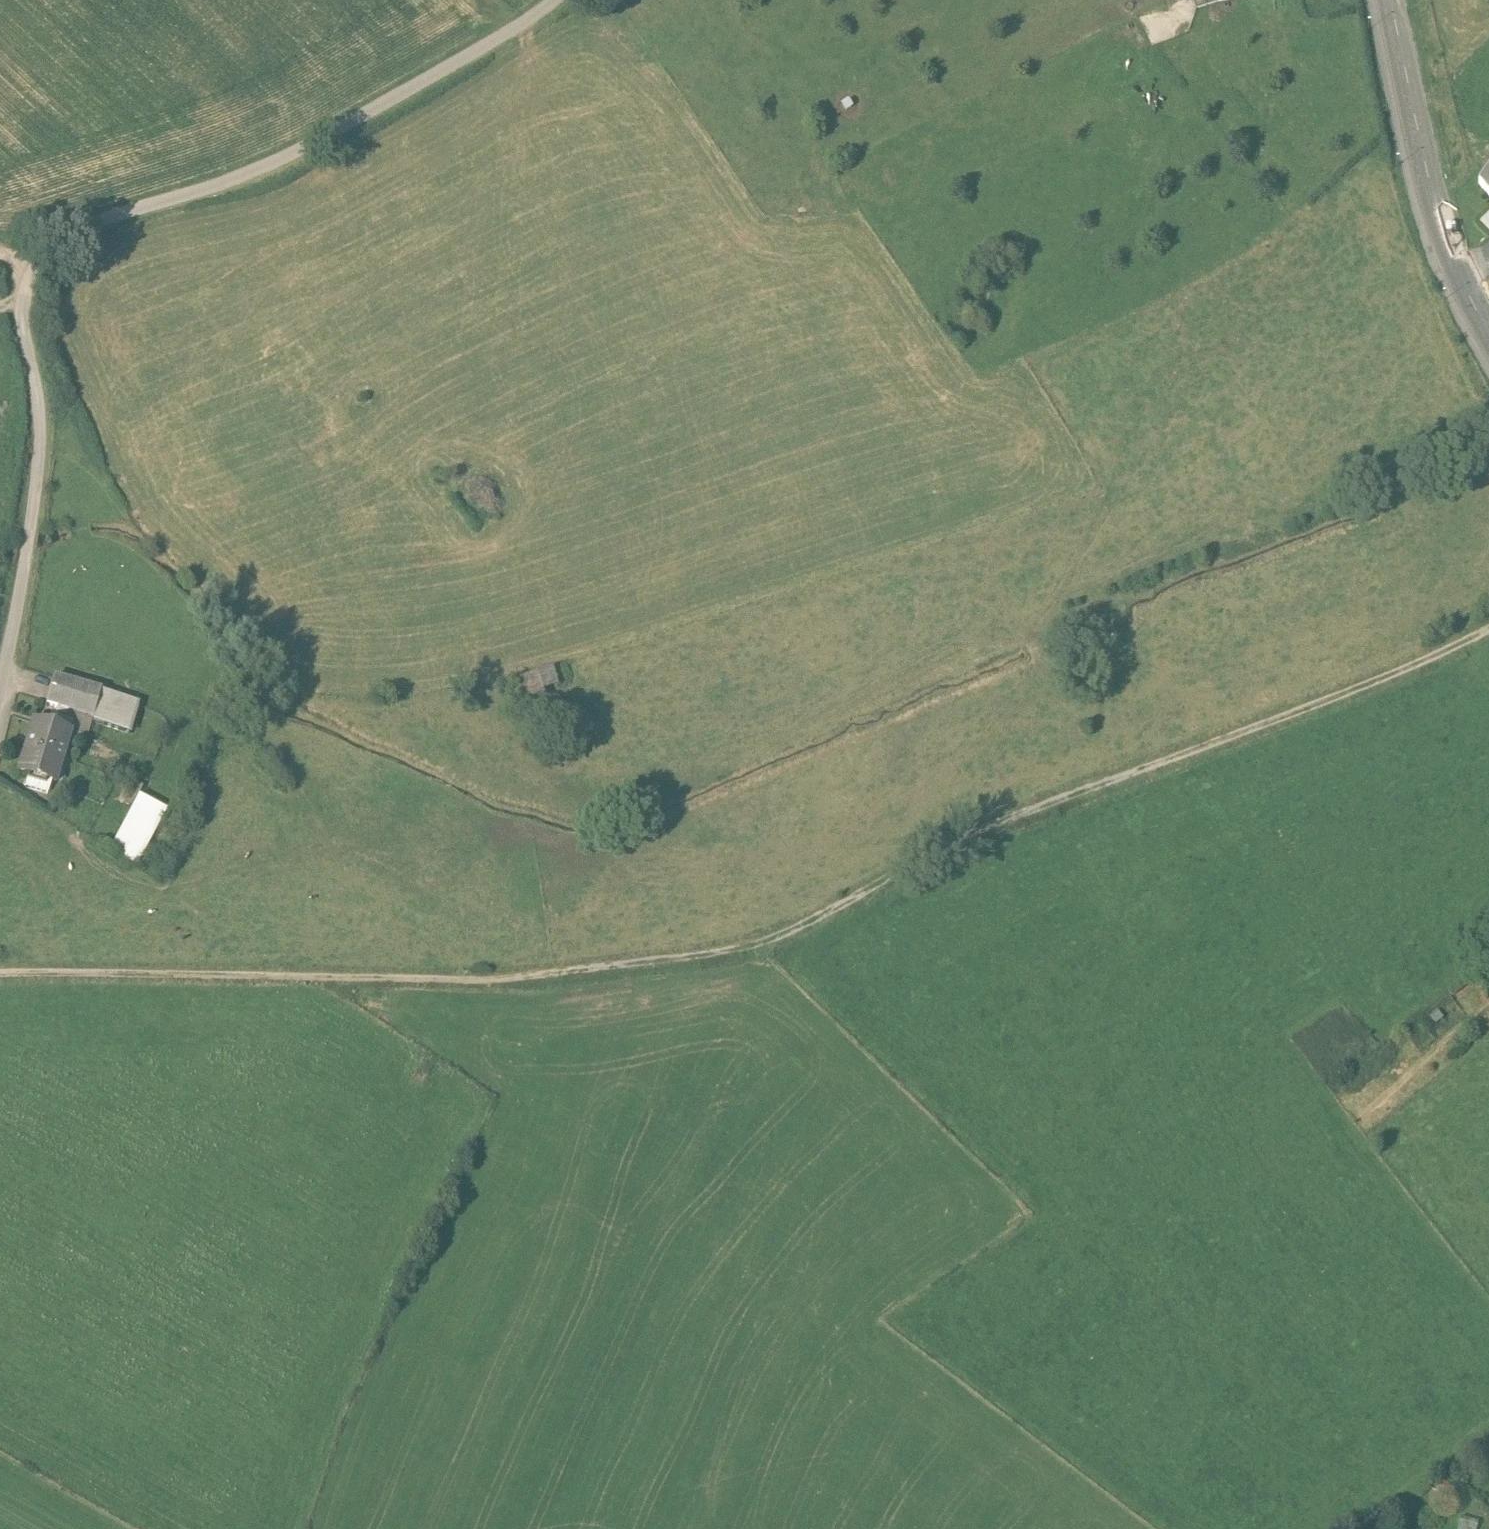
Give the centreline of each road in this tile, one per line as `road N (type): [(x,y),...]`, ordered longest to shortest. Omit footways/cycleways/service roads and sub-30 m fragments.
road 1 (track): [(0,975),(464,980),(756,947),(1006,821),(1379,678),(1488,628)]
road 2 (unclassified): [(0,695),(39,455),(37,393),(22,329),(33,268),(53,246),(96,223),(288,158),(557,0)]
road 3 (secondary): [(1390,0),(1430,192),(1461,282),(1488,330)]

